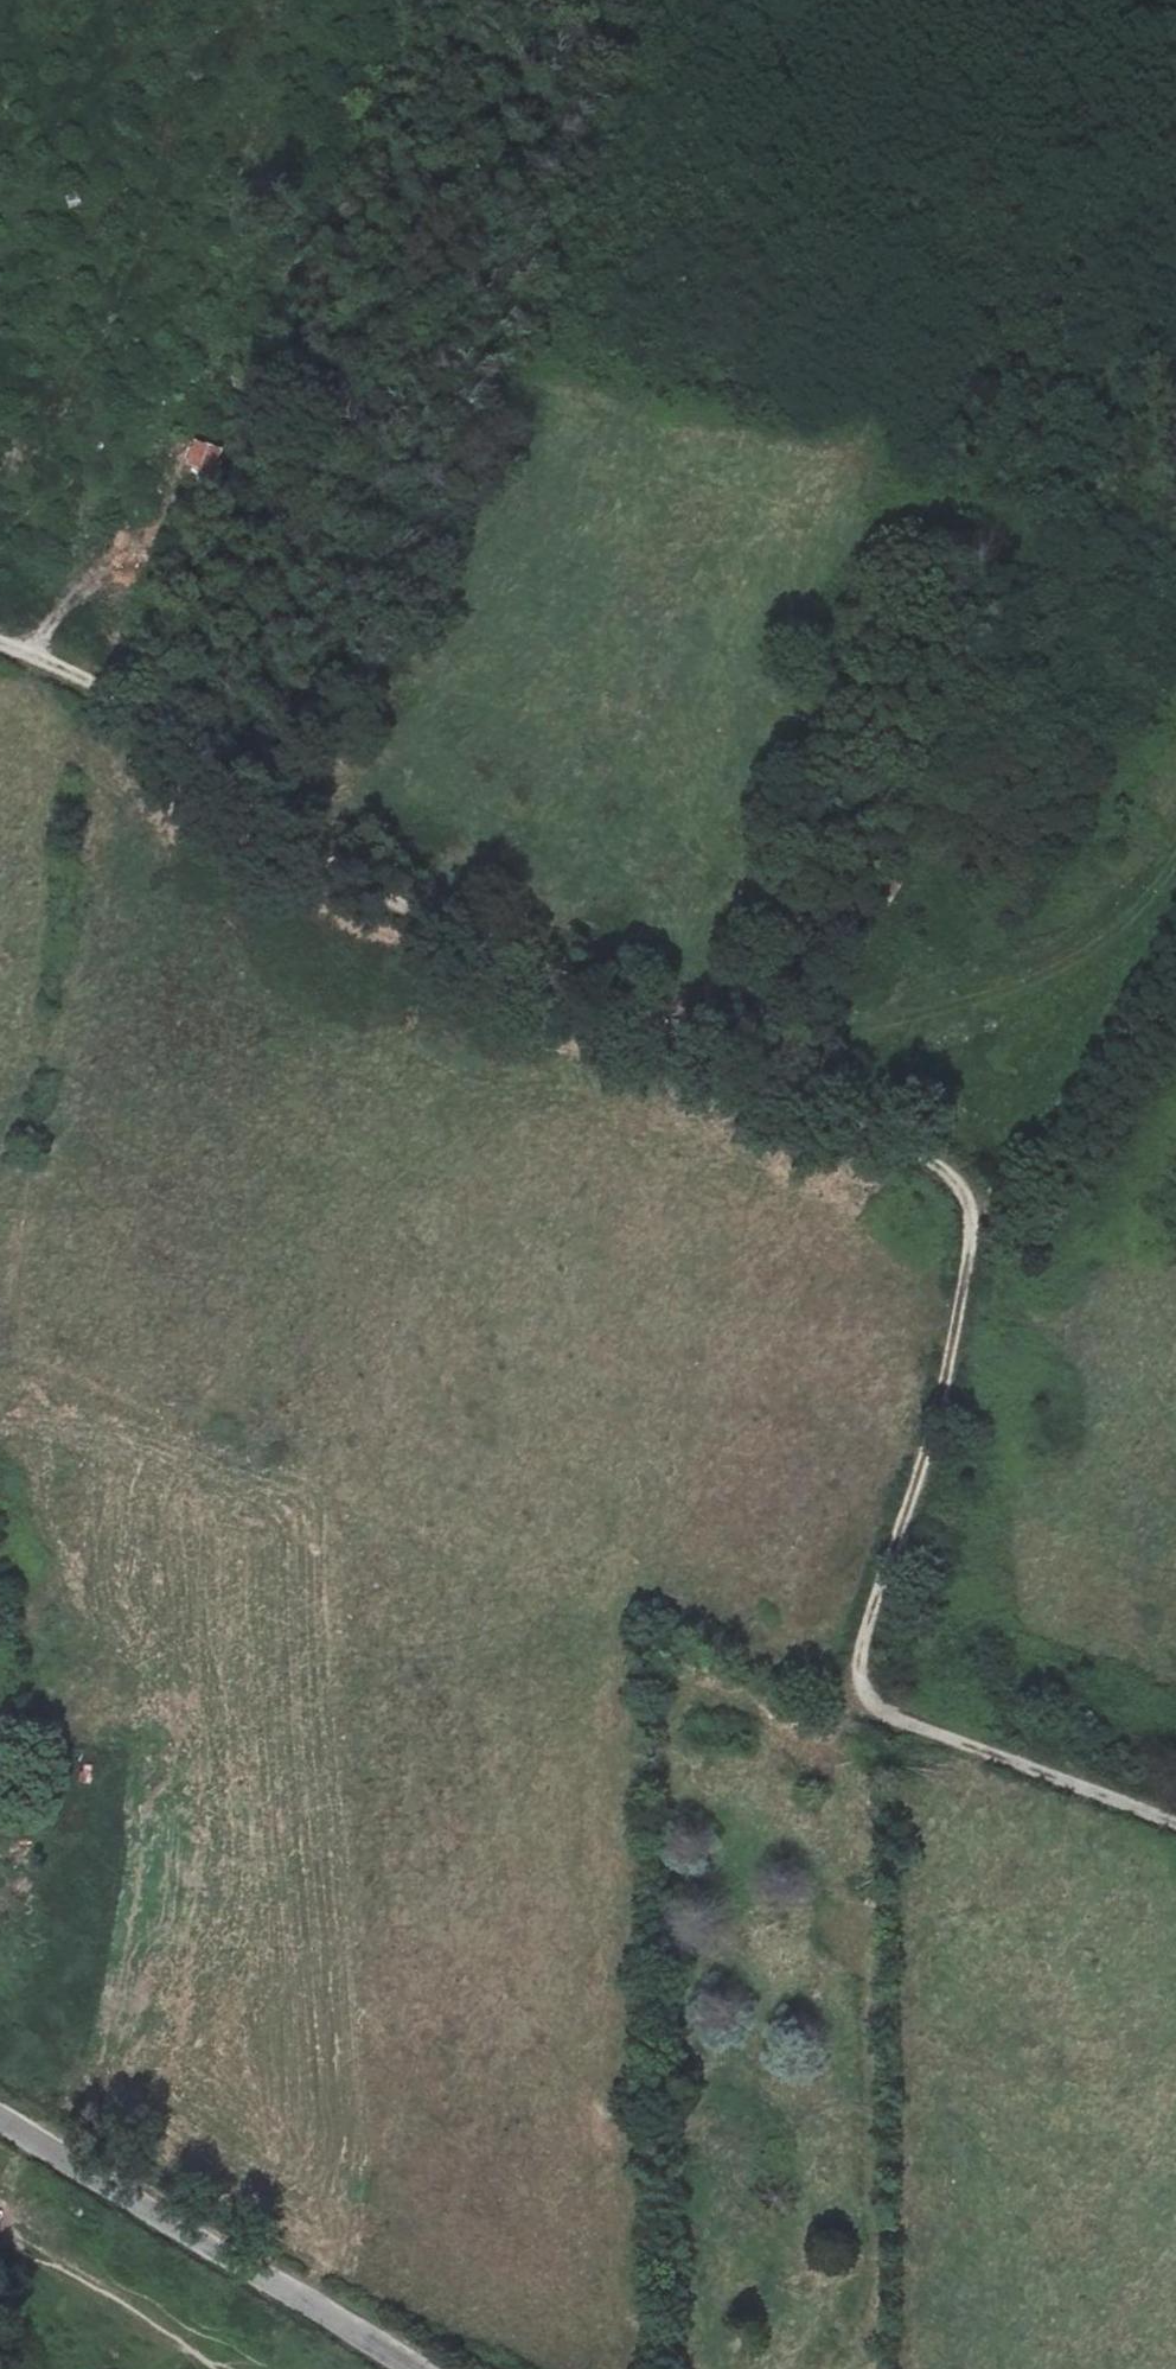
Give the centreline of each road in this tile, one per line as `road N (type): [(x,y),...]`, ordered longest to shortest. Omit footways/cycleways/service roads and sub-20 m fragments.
road 1 (track): [(1175,1822),(900,1722),(863,1680),(864,1630),(948,1398),(972,1218),(953,1175),(900,1137),(437,927),(118,700),(0,645)]
road 2 (unclassified): [(0,2115),(415,2368)]

